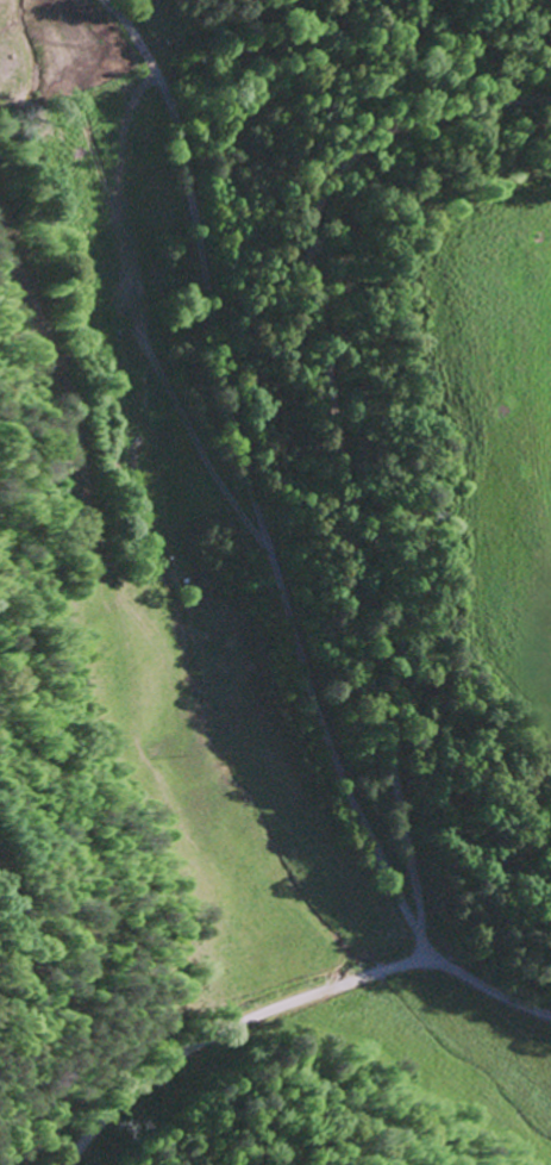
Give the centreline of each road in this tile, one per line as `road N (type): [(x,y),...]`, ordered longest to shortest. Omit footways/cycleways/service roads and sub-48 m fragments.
road 1 (residential): [(550,1013),(467,974),(425,939),(332,754),(246,459),(175,112),(151,61),(103,0)]
road 2 (residential): [(425,939),(417,846),(355,615),(351,510),(315,267),(318,229),(339,179),(397,135),(467,110),(550,100)]
road 3 (residential): [(438,953),(301,999),(199,1046),(152,1078),(70,1164)]

